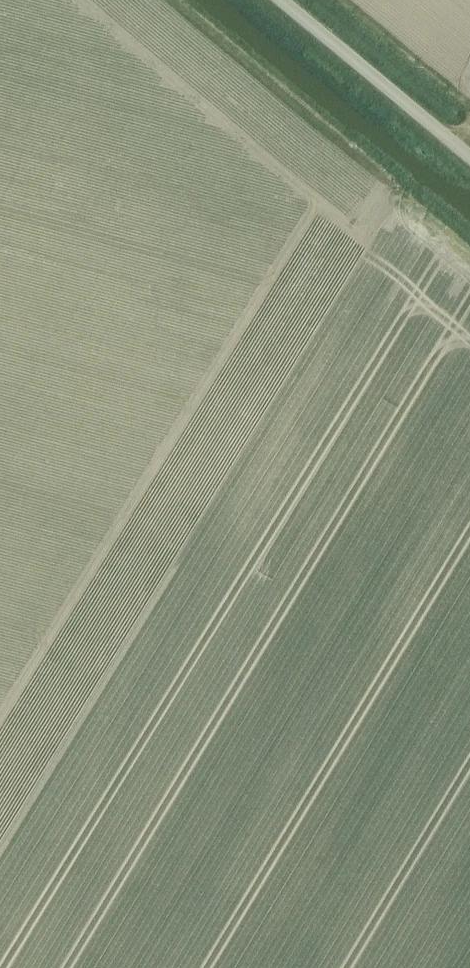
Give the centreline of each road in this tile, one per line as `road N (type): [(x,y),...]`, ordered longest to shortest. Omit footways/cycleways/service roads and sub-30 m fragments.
road 1 (unclassified): [(469,153),(287,0)]

